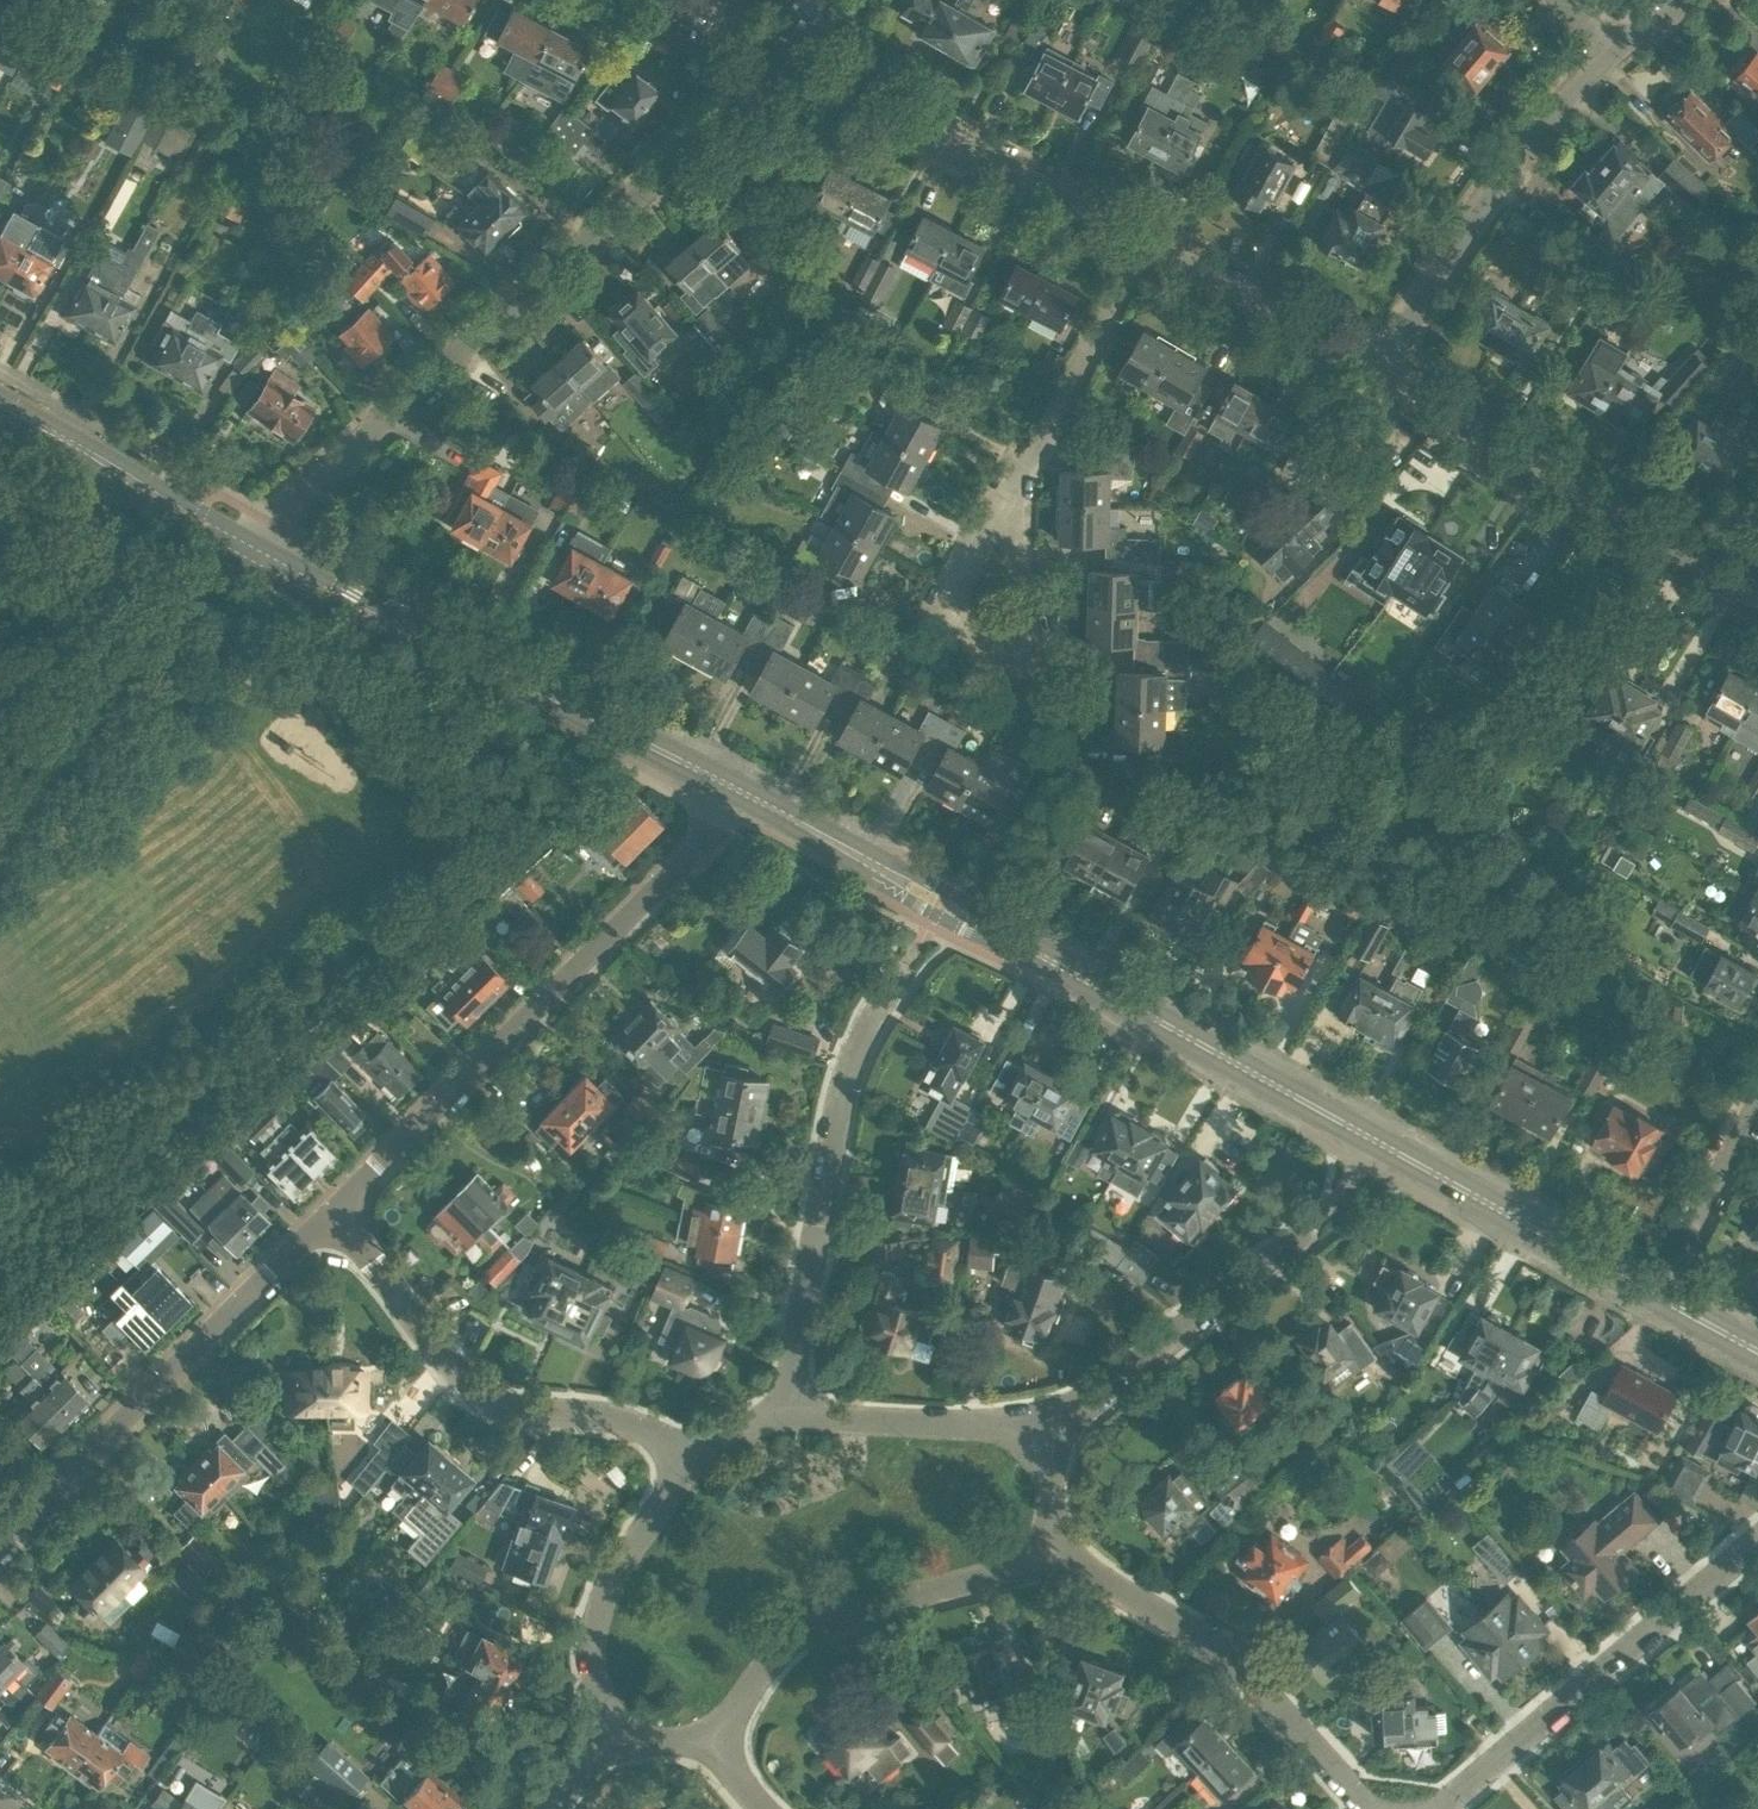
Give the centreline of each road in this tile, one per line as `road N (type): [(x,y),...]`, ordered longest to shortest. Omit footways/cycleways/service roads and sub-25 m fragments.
road 1 (residential): [(240,545),(748,98),(784,51)]
road 2 (secondary): [(1373,1138),(737,789)]
road 3 (residential): [(333,1210),(710,835),(737,789)]
road 4 (secondary): [(737,789),(240,545)]
road 5 (residential): [(788,1416),(814,1236),(852,1068),(906,963)]
road 6 (residential): [(0,1541),(333,1210)]
road 7 (residential): [(1032,1442),(1294,1240),(1349,1184),(1373,1138)]
road 8 (residential): [(688,1459),(615,1417),(511,1408),(484,1396),(430,1343),(333,1210)]
road 9 (secondary): [(1757,1350),(1373,1138)]
road 10 (residential): [(1757,587),(1382,369)]
road 11 (residential): [(1370,1808),(1234,1658),(1037,1552)]
road 12 (residential): [(1757,1536),(1440,1808)]
road 13 (residential): [(1147,245),(784,51)]
road 14 (residential): [(1382,369),(1487,192),(1523,145),(1621,49)]
road 15 (residential): [(711,1743),(769,1663),(817,1622),(978,1579),(1037,1552)]
road 16 (residential): [(688,1459),(601,1610),(597,1679),(621,1725)]
road 17 (residential): [(1014,508),(1147,245)]
road 18 (secondary): [(240,545),(0,402)]
road 19 (residential): [(1382,369),(1147,245)]
road 20 (residential): [(1032,1442),(989,1425),(788,1416)]
road 21 (residential): [(1014,508),(988,515),(950,606),(960,619),(1004,637),(1018,635),(1029,613)]
road 22 (residential): [(1757,1102),(1688,1229)]

